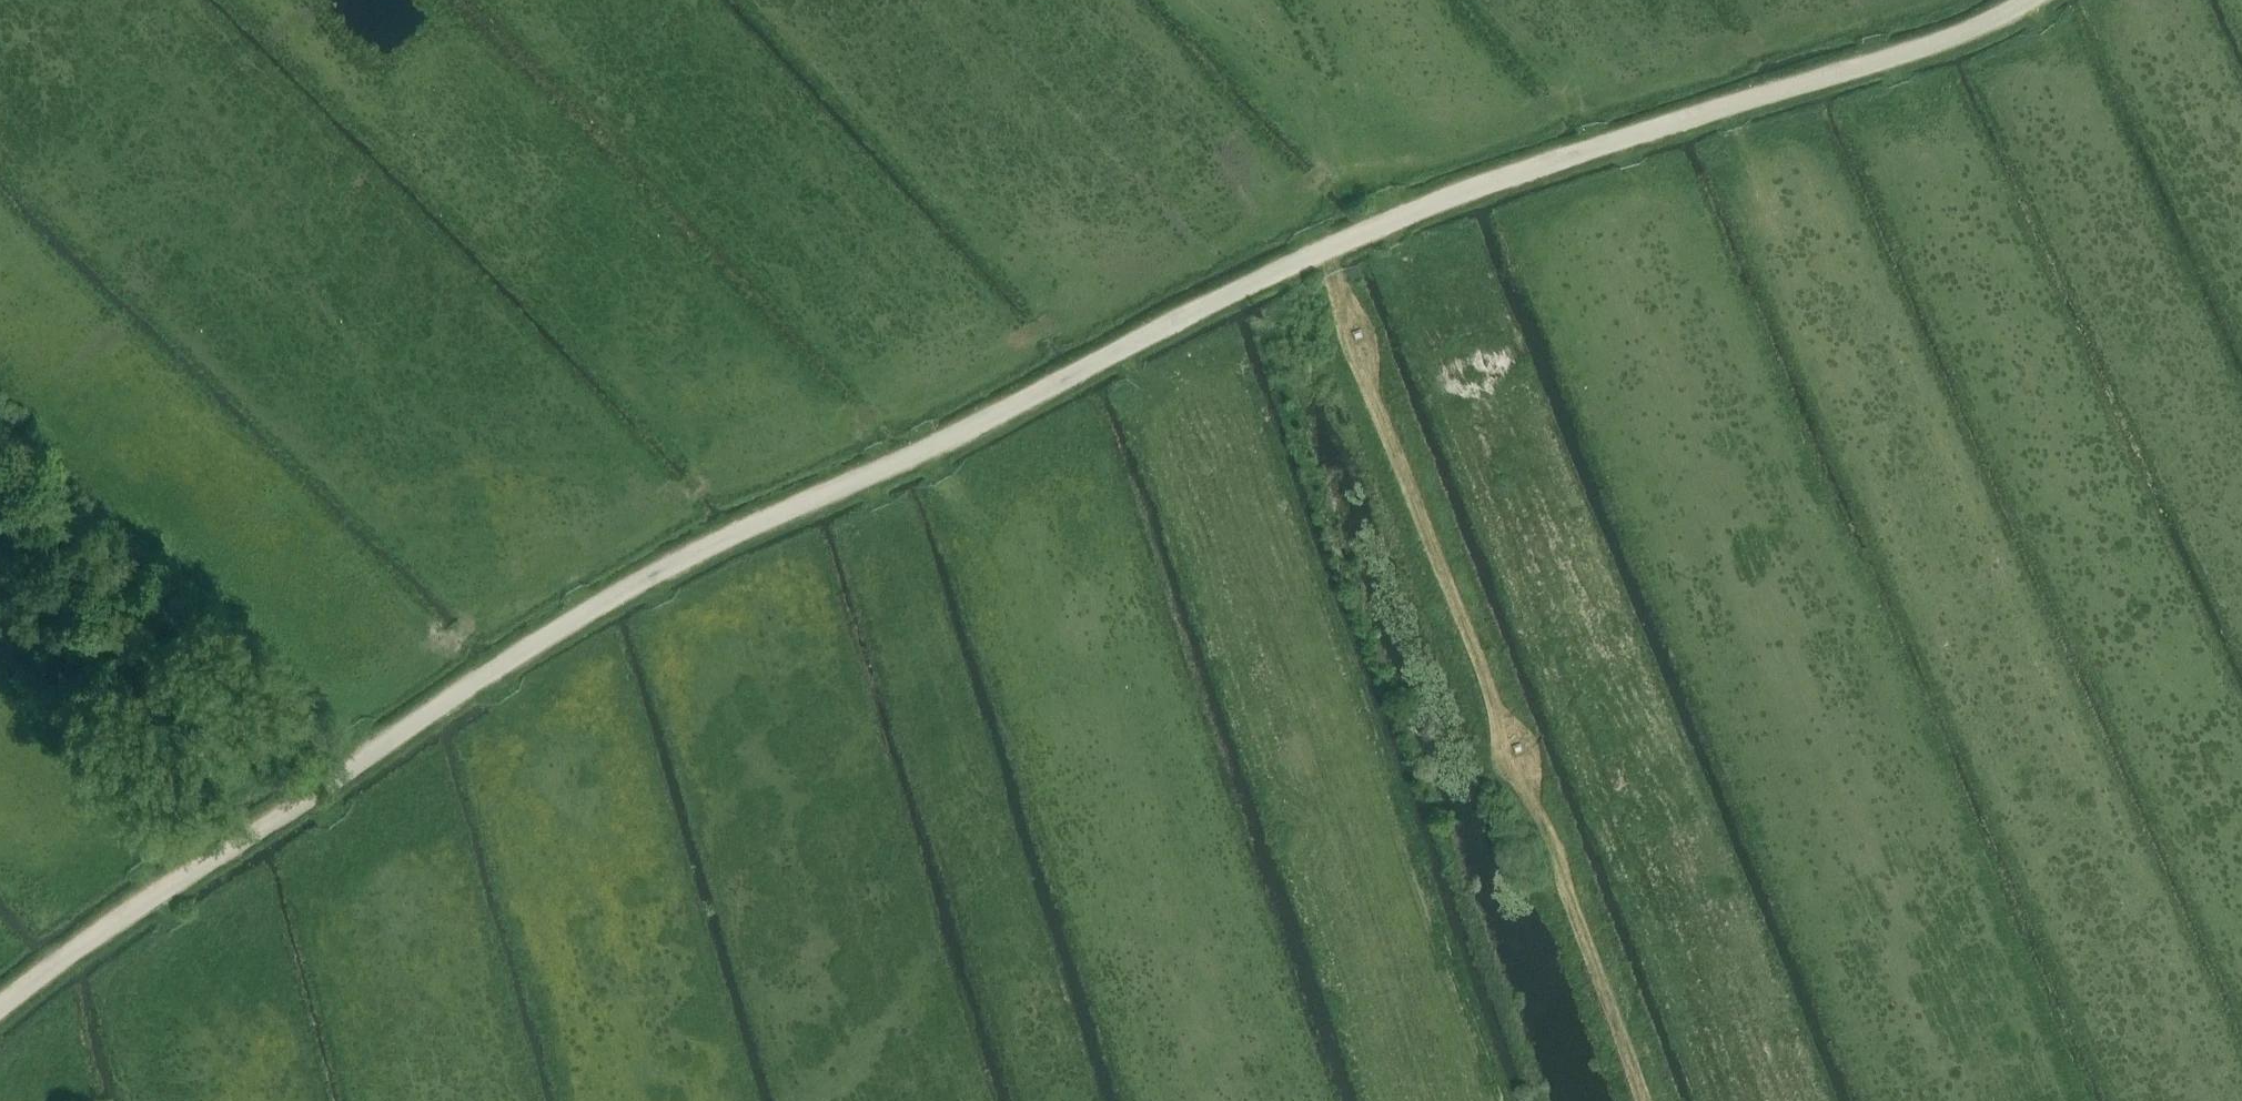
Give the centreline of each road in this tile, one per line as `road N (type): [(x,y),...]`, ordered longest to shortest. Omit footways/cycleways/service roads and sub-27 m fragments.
road 1 (track): [(0,1008),(99,933),(649,576),(945,441),(1302,259),(1440,201),(1591,147),(1910,53),(1992,24),(2030,0)]

